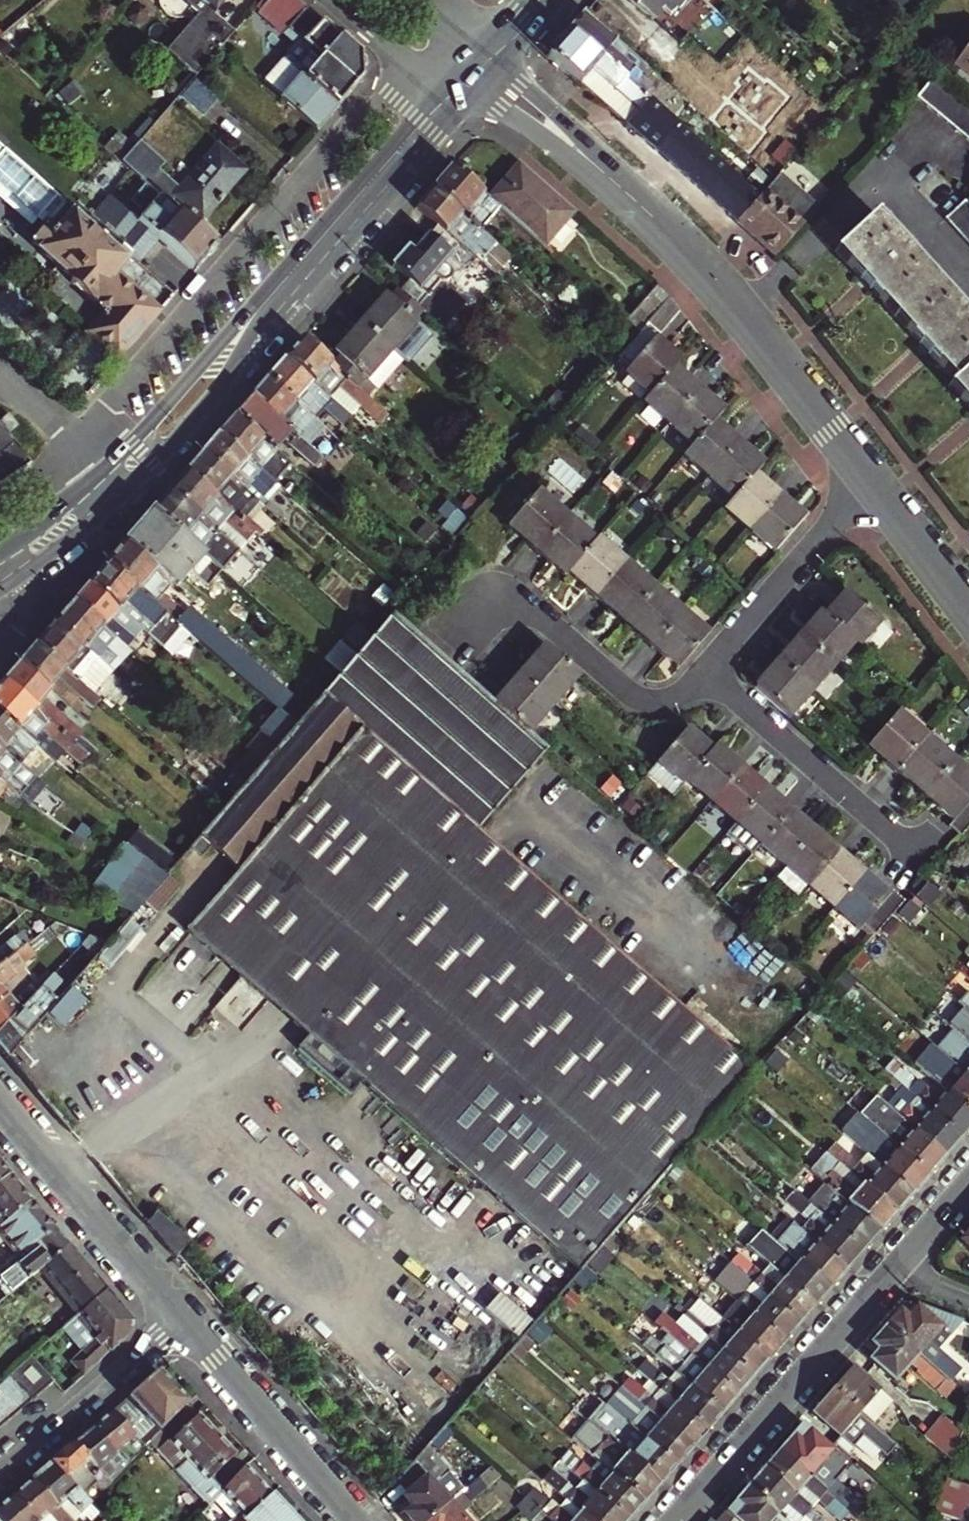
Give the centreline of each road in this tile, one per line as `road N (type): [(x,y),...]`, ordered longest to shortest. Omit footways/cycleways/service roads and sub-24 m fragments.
road 1 (tertiary): [(871,481),(692,255),(482,65)]
road 2 (secondary): [(0,594),(90,534),(205,410),(294,266)]
road 3 (secondary): [(294,266),(85,495),(0,558)]
road 4 (residential): [(676,1520),(899,1264)]
road 5 (residential): [(447,638),(474,611),(515,603),(631,697),(664,701),(708,670)]
road 6 (residential): [(0,1101),(182,1317)]
road 7 (residential): [(708,670),(909,851)]
road 8 (residential): [(182,1317),(356,1520)]
road 9 (residential): [(871,481),(708,670)]
road 10 (residential): [(182,1317),(0,1474)]
road 11 (secondary): [(446,96),(294,266)]
road 12 (tertiary): [(968,609),(871,481)]
road 13 (residential): [(338,0),(446,96)]

